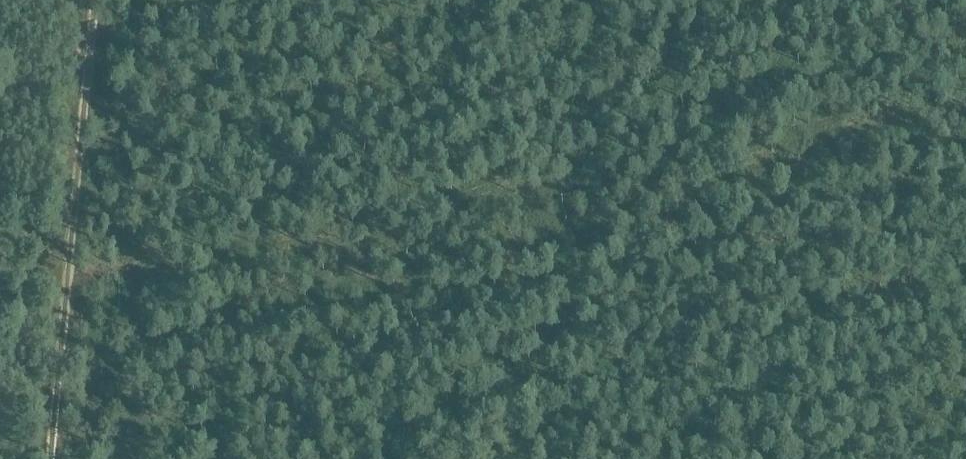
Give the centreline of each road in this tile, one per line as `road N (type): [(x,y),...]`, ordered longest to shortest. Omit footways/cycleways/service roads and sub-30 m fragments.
road 1 (track): [(53,458),(96,0)]

